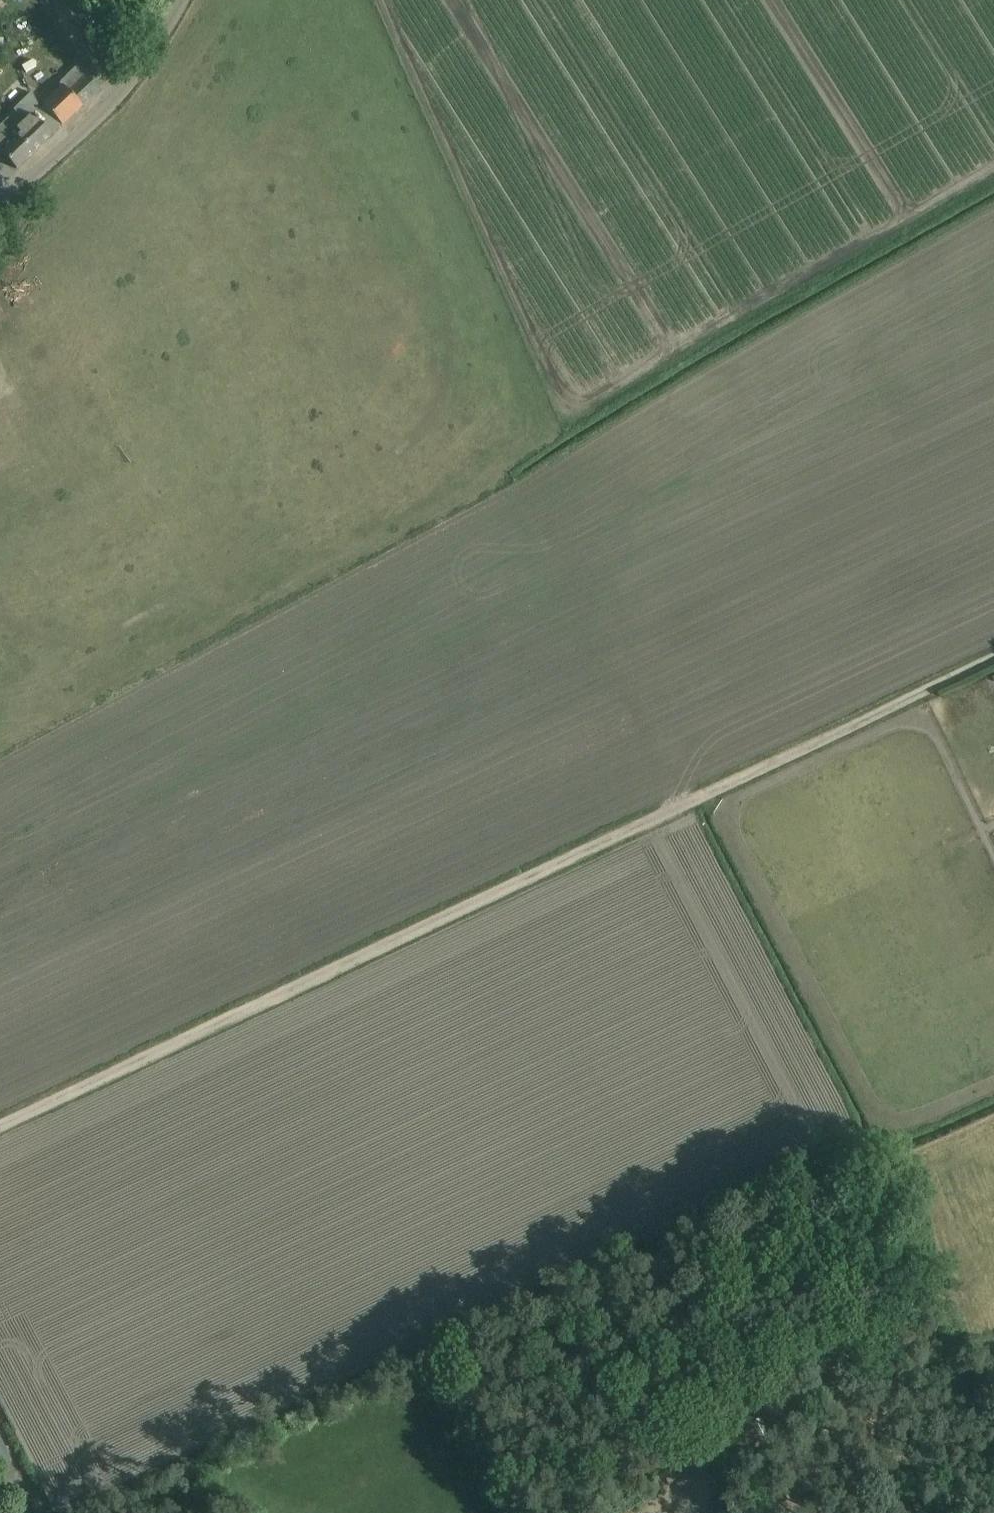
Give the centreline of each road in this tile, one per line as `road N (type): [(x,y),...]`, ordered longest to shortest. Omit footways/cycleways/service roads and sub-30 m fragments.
road 1 (track): [(0,1128),(993,660)]
road 2 (unclassified): [(0,200),(102,113),(186,0)]

